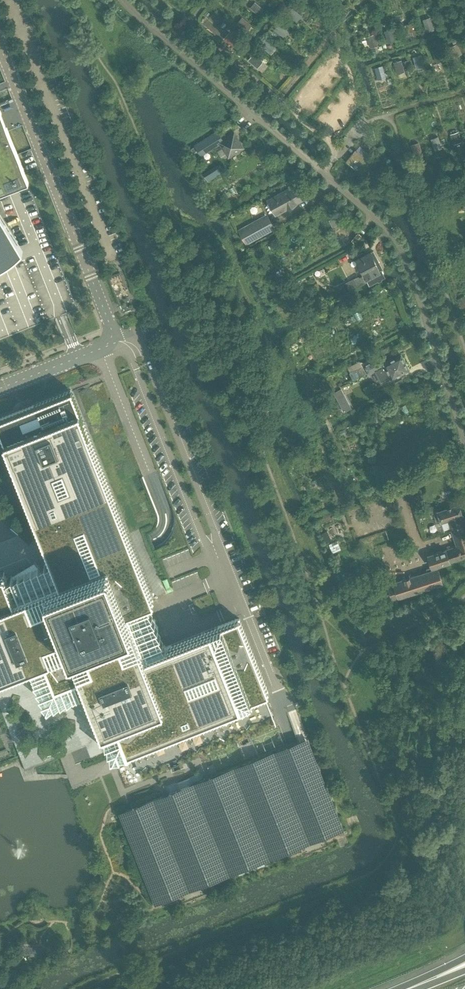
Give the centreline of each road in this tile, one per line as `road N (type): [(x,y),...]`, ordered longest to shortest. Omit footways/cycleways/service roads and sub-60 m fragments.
road 1 (residential): [(249,110),(390,233),(407,261),(464,443)]
road 2 (unclassified): [(123,0),(249,110)]

